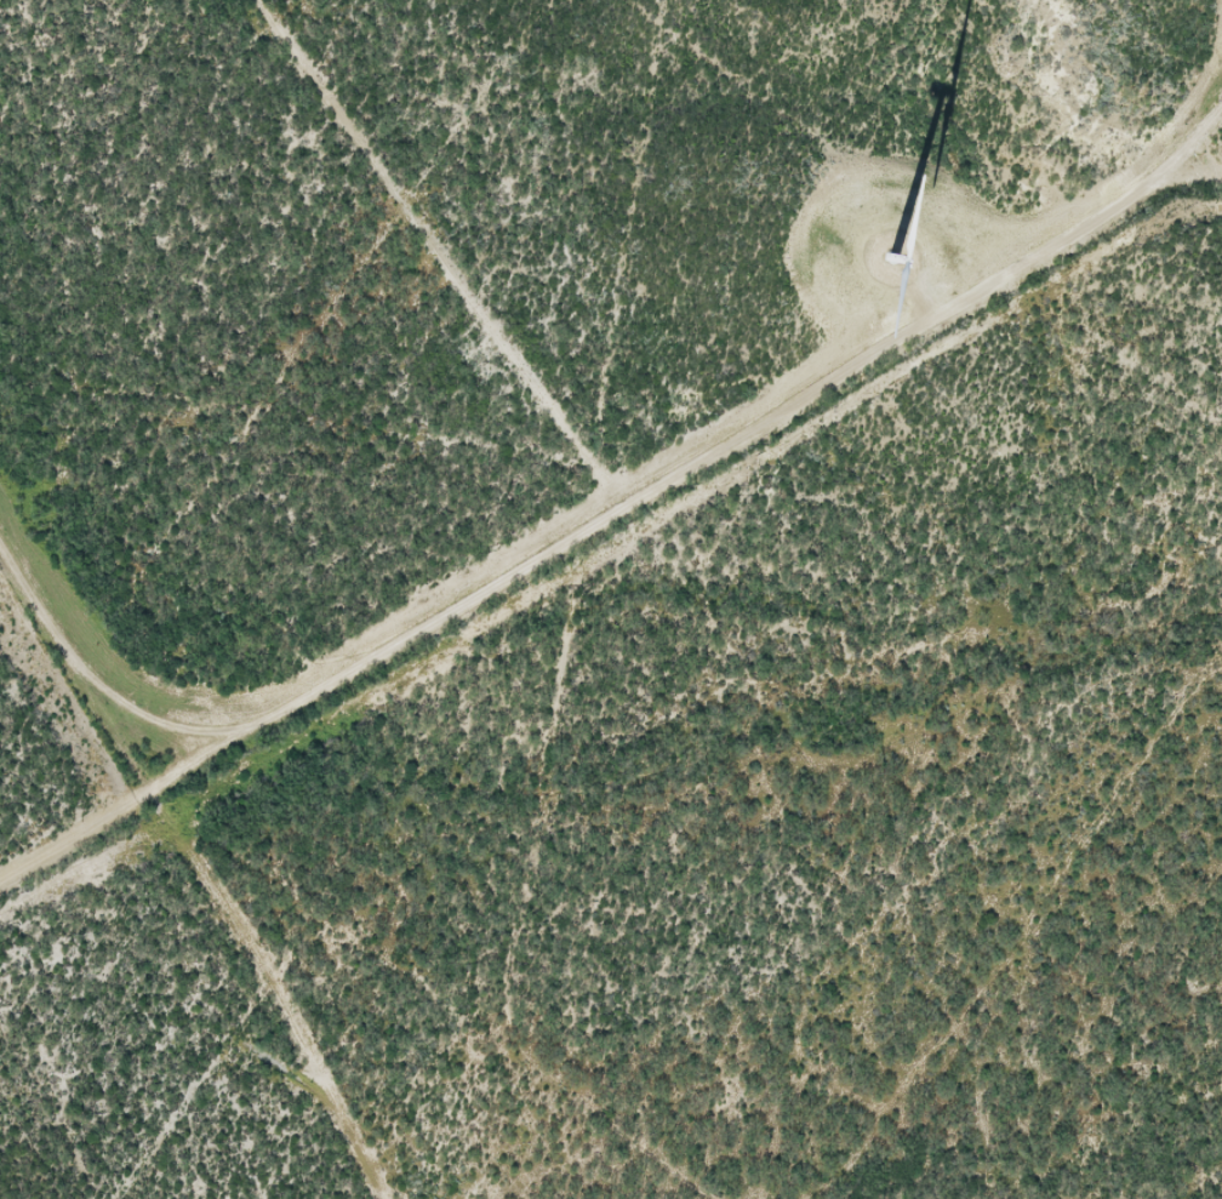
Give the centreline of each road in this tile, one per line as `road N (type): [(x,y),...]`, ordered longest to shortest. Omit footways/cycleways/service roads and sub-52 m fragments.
road 1 (residential): [(436,1198),(0,458)]

